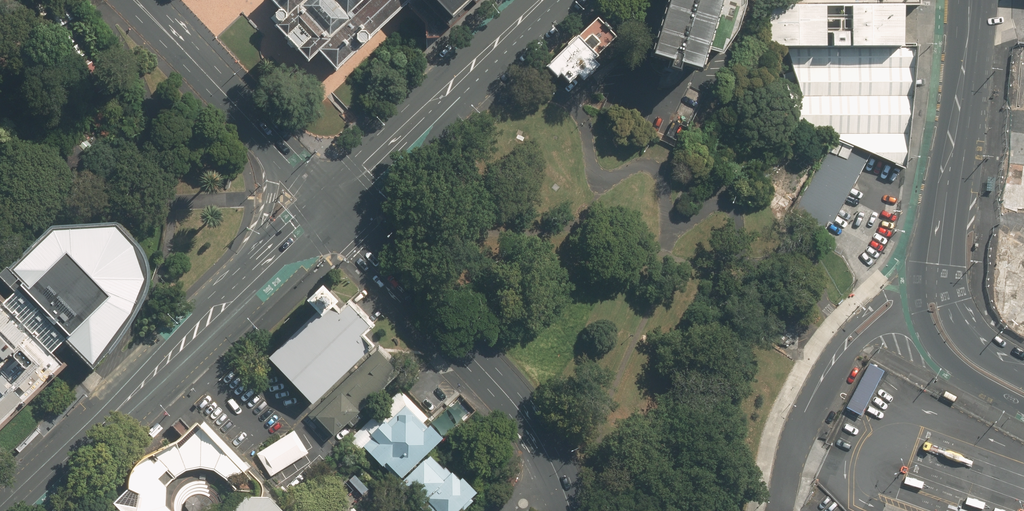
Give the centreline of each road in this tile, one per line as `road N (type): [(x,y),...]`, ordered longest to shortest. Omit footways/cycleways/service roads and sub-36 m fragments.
road 1 (secondary): [(330,207),(510,399),(554,460),(577,510)]
road 2 (secondary): [(11,510),(230,301)]
road 3 (secondary): [(330,207),(540,0)]
road 4 (secondary): [(970,0),(941,246)]
road 5 (secondary): [(273,145),(135,0)]
road 6 (secondary): [(230,301),(268,212),(273,145)]
road 7 (secondary): [(1023,411),(945,354),(932,329),(929,295)]
road 8 (residential): [(779,501),(801,420),(836,357)]
road 9 (secondary): [(230,301),(330,207)]
road 10 (residential): [(836,357),(849,328),(881,300),(931,283)]
road 11 (secondary): [(945,282),(975,334),(1023,368)]

